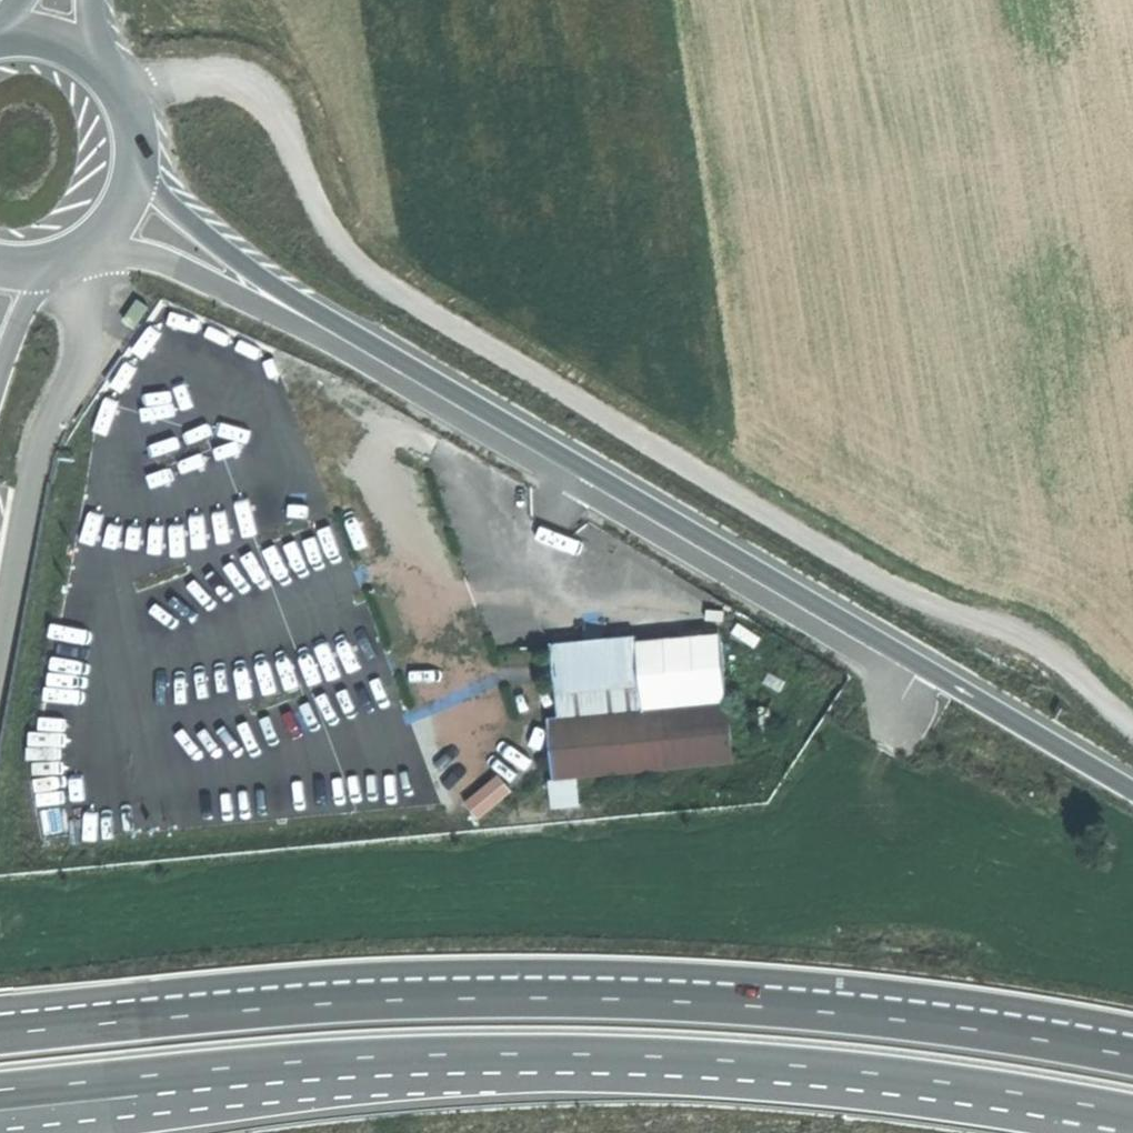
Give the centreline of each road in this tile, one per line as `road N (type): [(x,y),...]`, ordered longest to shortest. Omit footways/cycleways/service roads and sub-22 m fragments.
road 1 (track): [(107,107),(223,82),(256,92),(284,128),(322,220),(368,274),(891,597),(1006,641),(1132,727)]
road 2 (trunk): [(1132,1056),(825,1011),(538,996),(252,1009),(0,1035)]
road 3 (trunk): [(0,1091),(512,1053),(796,1065),(1132,1113)]
road 4 (trunk): [(55,1132),(397,1085),(565,1082),(793,1094),(1075,1132)]
road 5 (secondary): [(1132,792),(584,479)]
road 6 (secondary): [(584,479),(266,298)]
road 7 (secondary): [(266,298),(153,200),(118,152)]
road 8 (secondary): [(80,235),(150,251),(266,298)]
road 9 (trunk): [(0,359),(60,248)]

